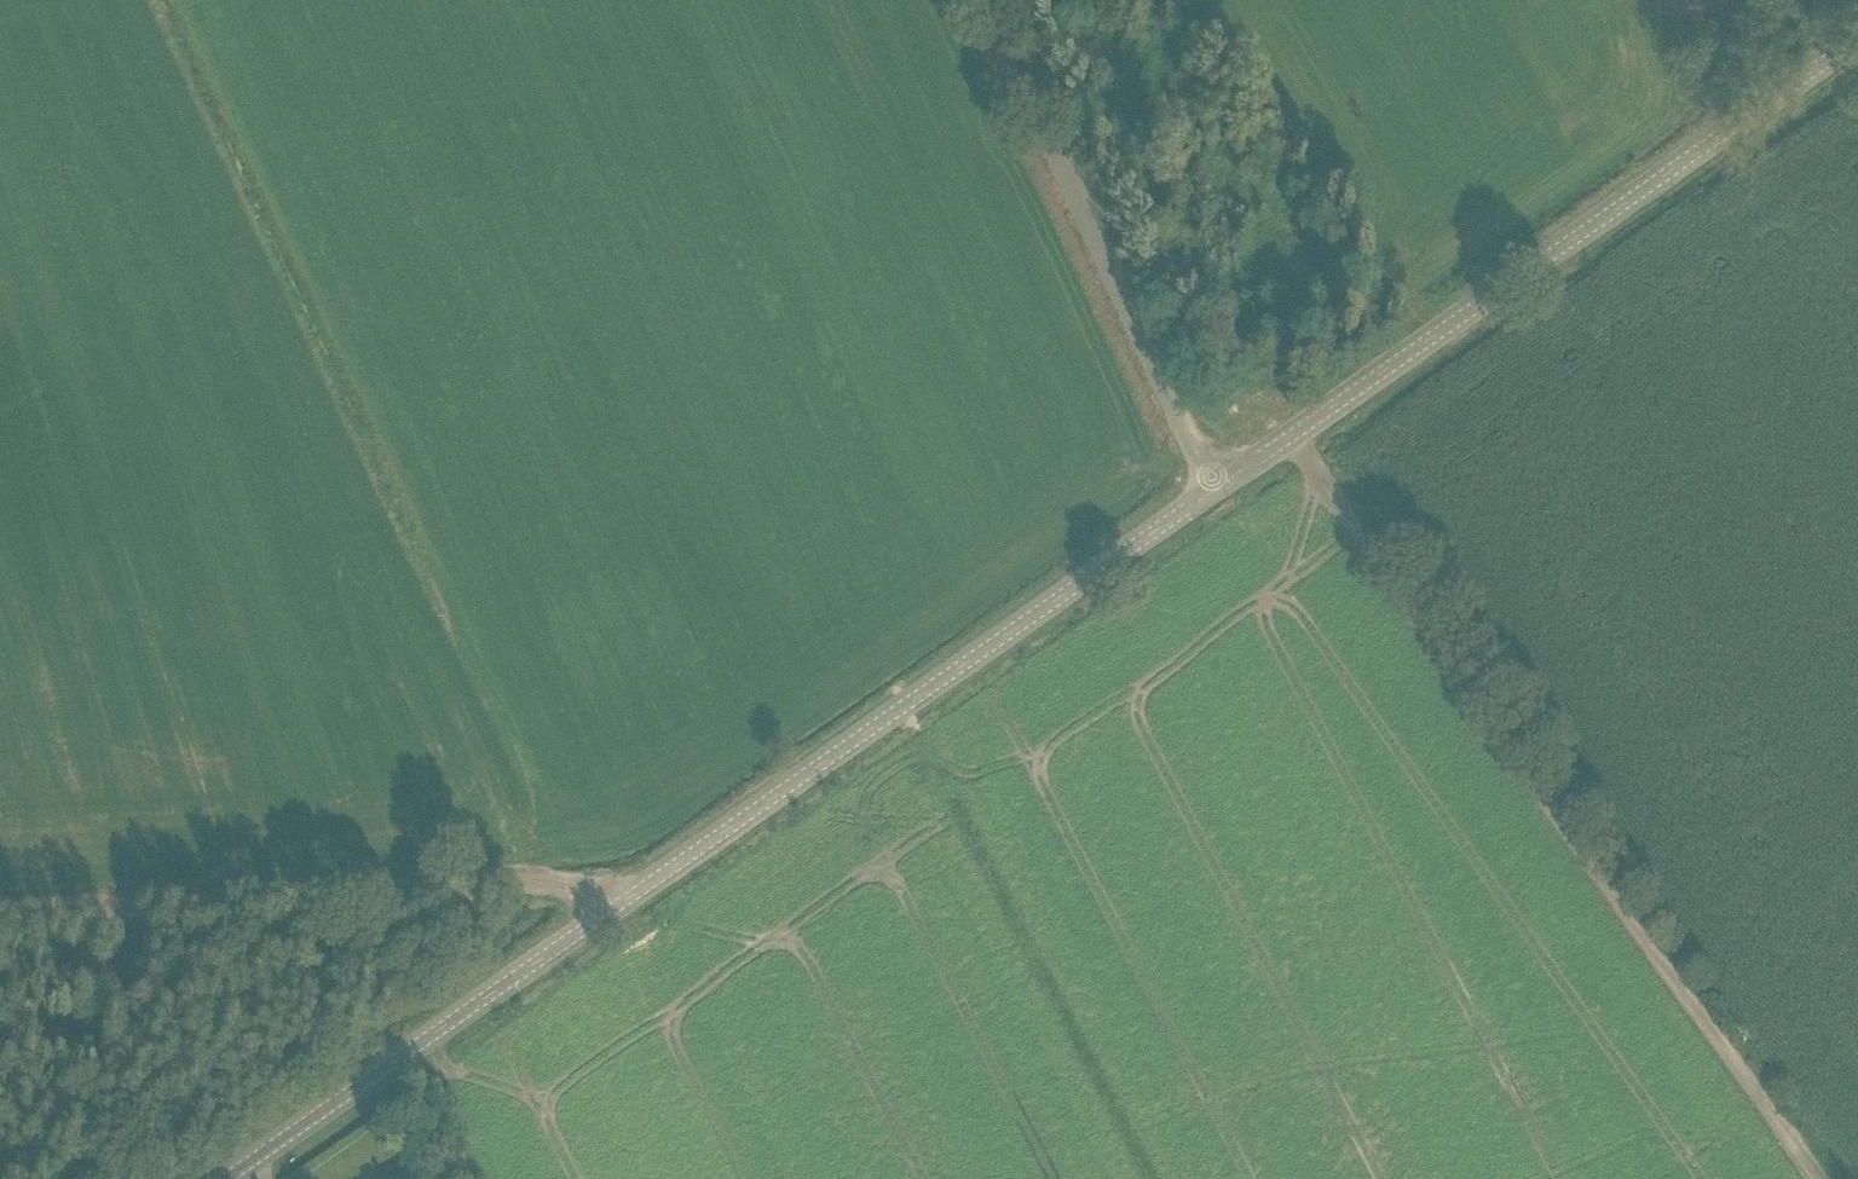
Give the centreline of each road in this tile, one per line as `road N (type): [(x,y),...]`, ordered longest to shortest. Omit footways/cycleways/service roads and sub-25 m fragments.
road 1 (tertiary): [(225,1178),(1220,487)]
road 2 (track): [(1291,435),(1818,1178)]
road 3 (tertiary): [(1220,487),(1857,39)]
road 4 (track): [(637,892),(563,888),(0,914)]
road 5 (unclassified): [(1220,487),(1191,442),(986,0)]

